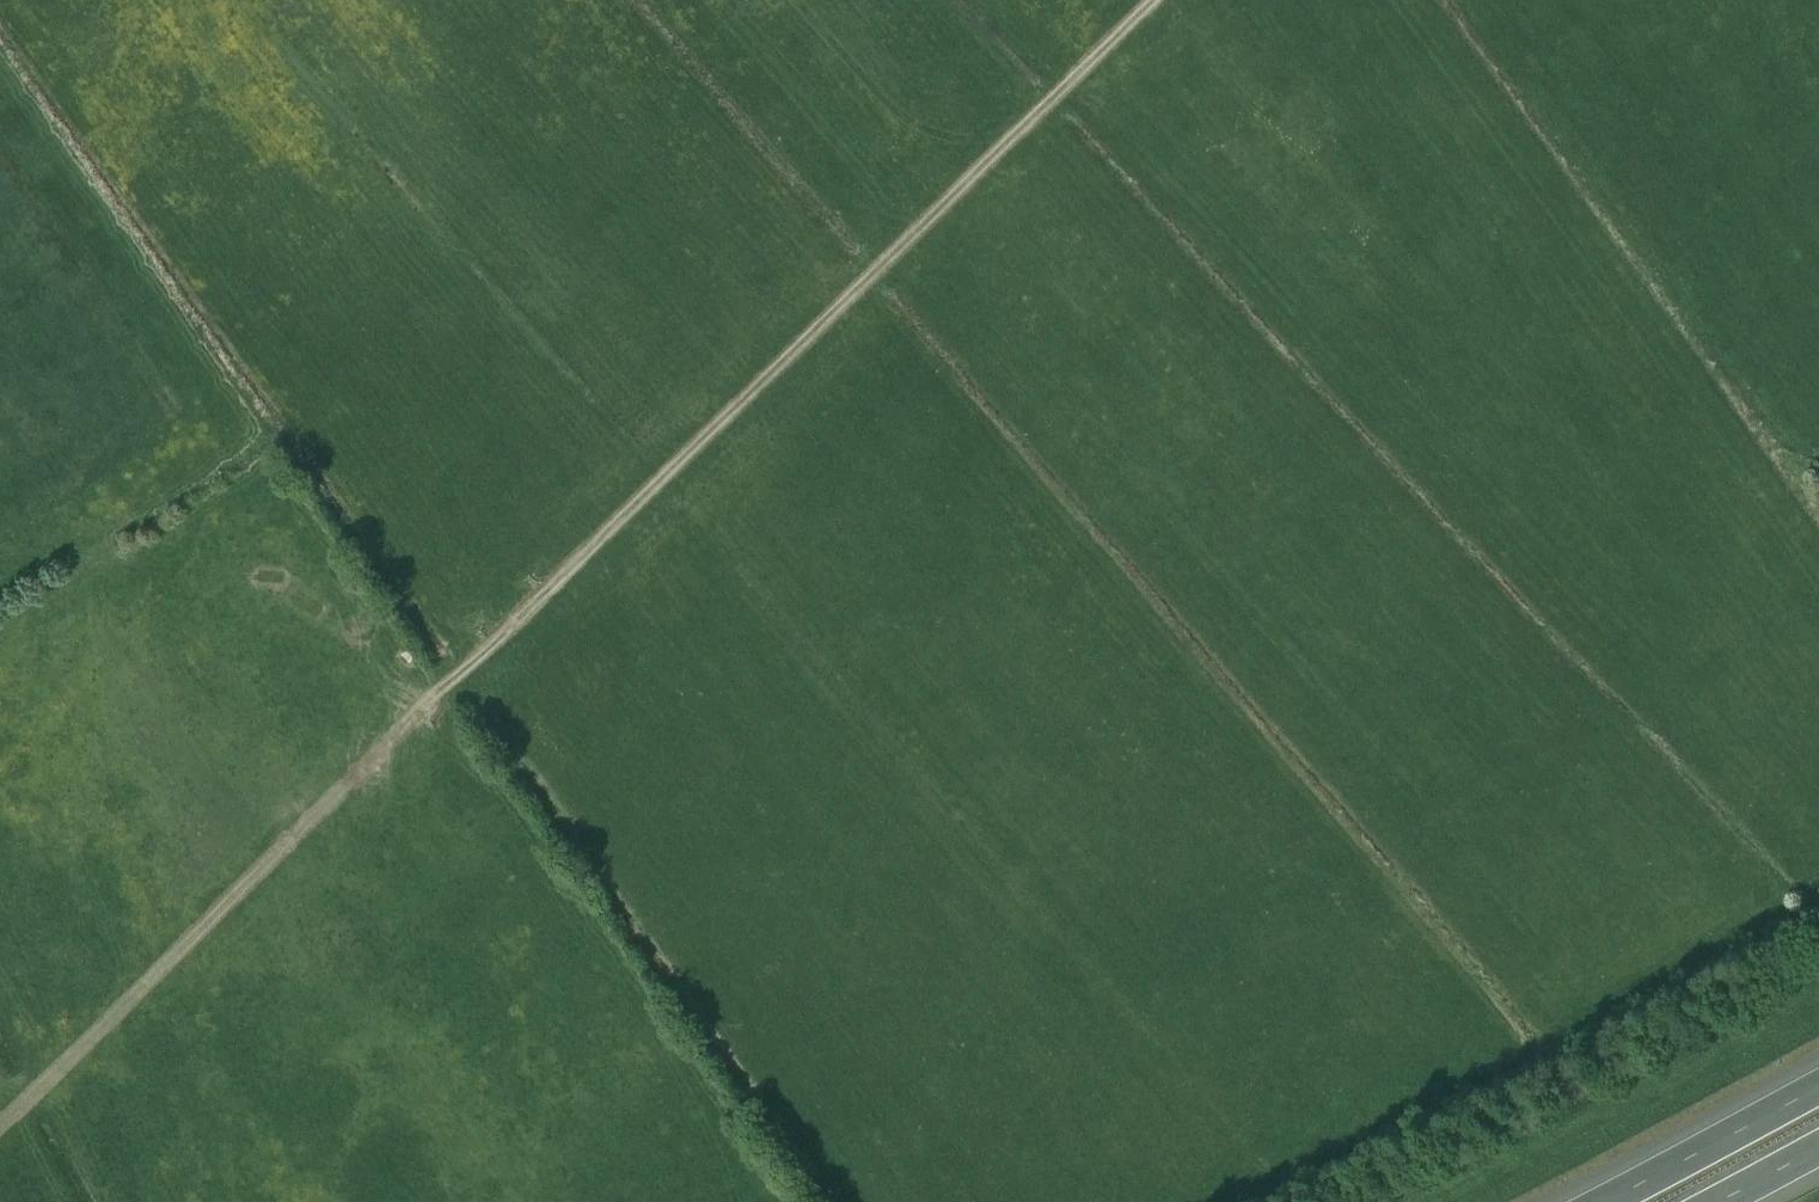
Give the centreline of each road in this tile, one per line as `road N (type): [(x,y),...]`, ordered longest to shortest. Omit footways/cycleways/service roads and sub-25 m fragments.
road 1 (track): [(1154,0),(0,1123)]
road 2 (motorway): [(1818,1089),(1599,1201)]

